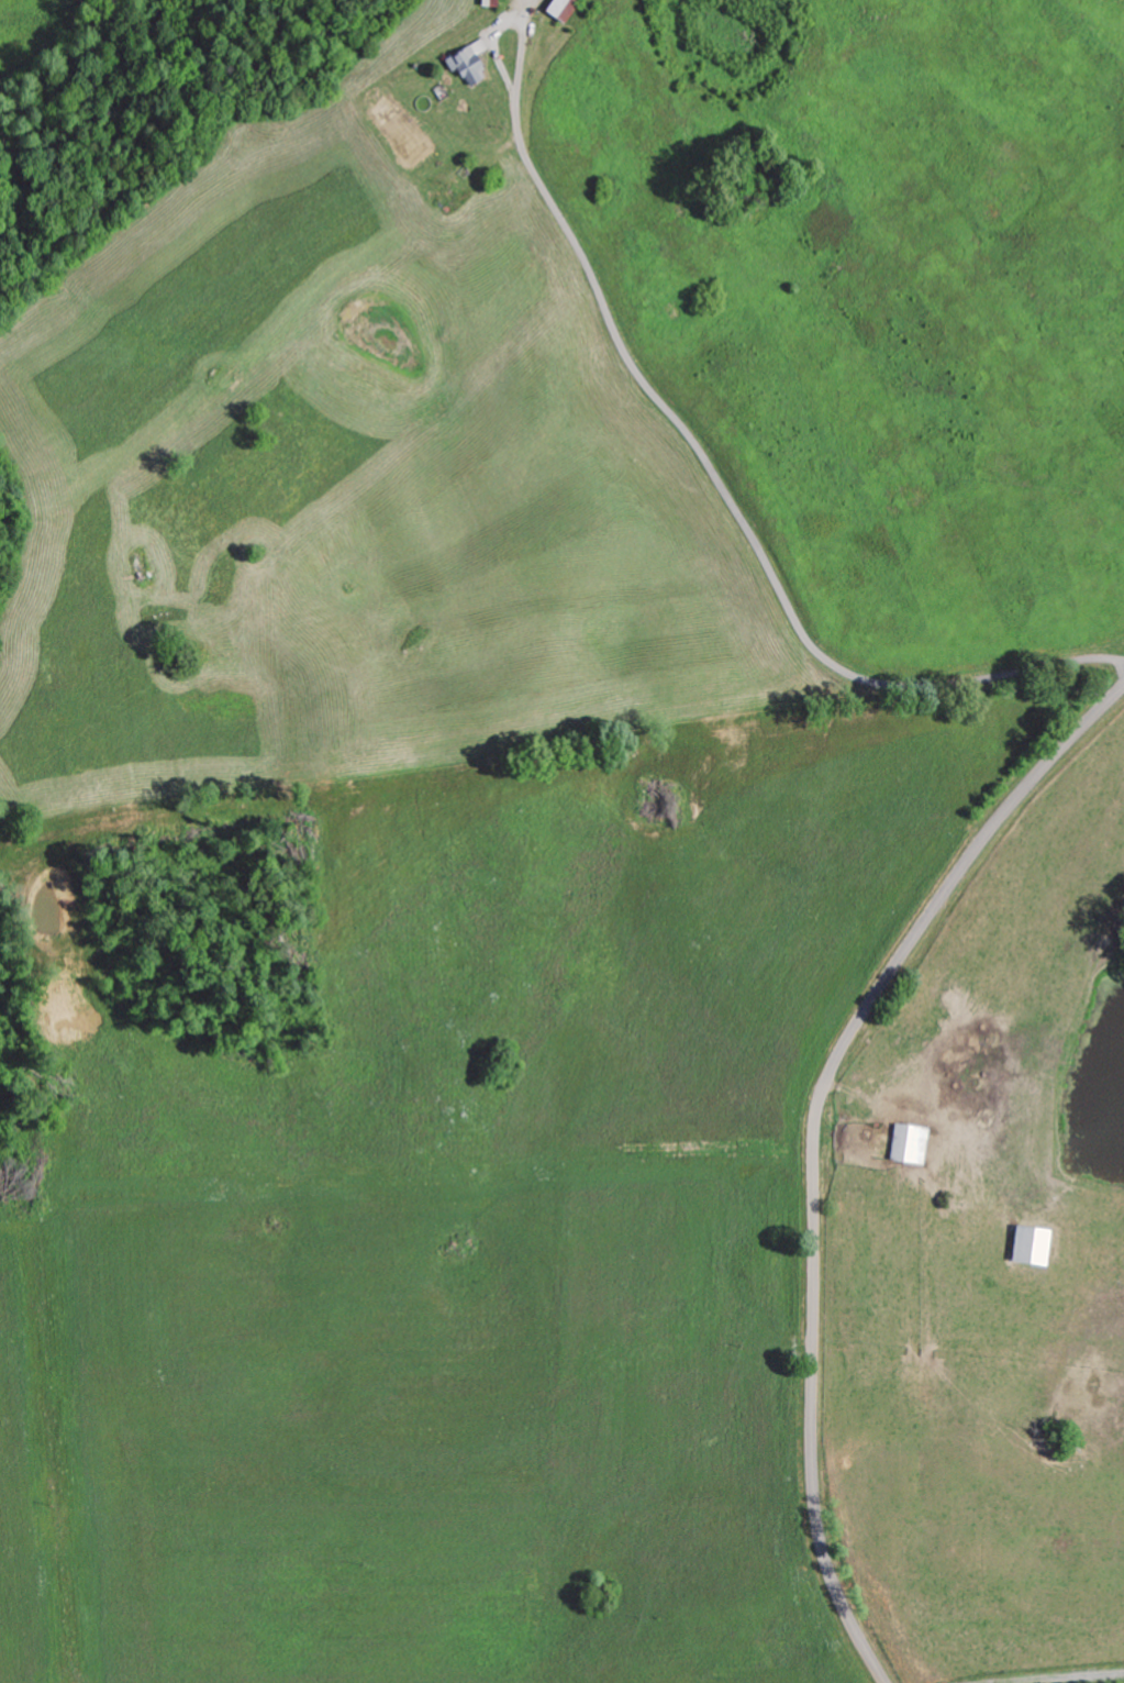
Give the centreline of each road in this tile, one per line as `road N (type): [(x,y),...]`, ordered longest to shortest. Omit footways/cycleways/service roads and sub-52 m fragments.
road 1 (residential): [(884,1682),(823,1555),(812,1488),(820,1116),(859,1020),(966,863),(1123,688)]
road 2 (residential): [(1123,662),(928,687),(856,676),(817,649),(694,441),(626,351),(532,165),(520,129),(524,49)]

